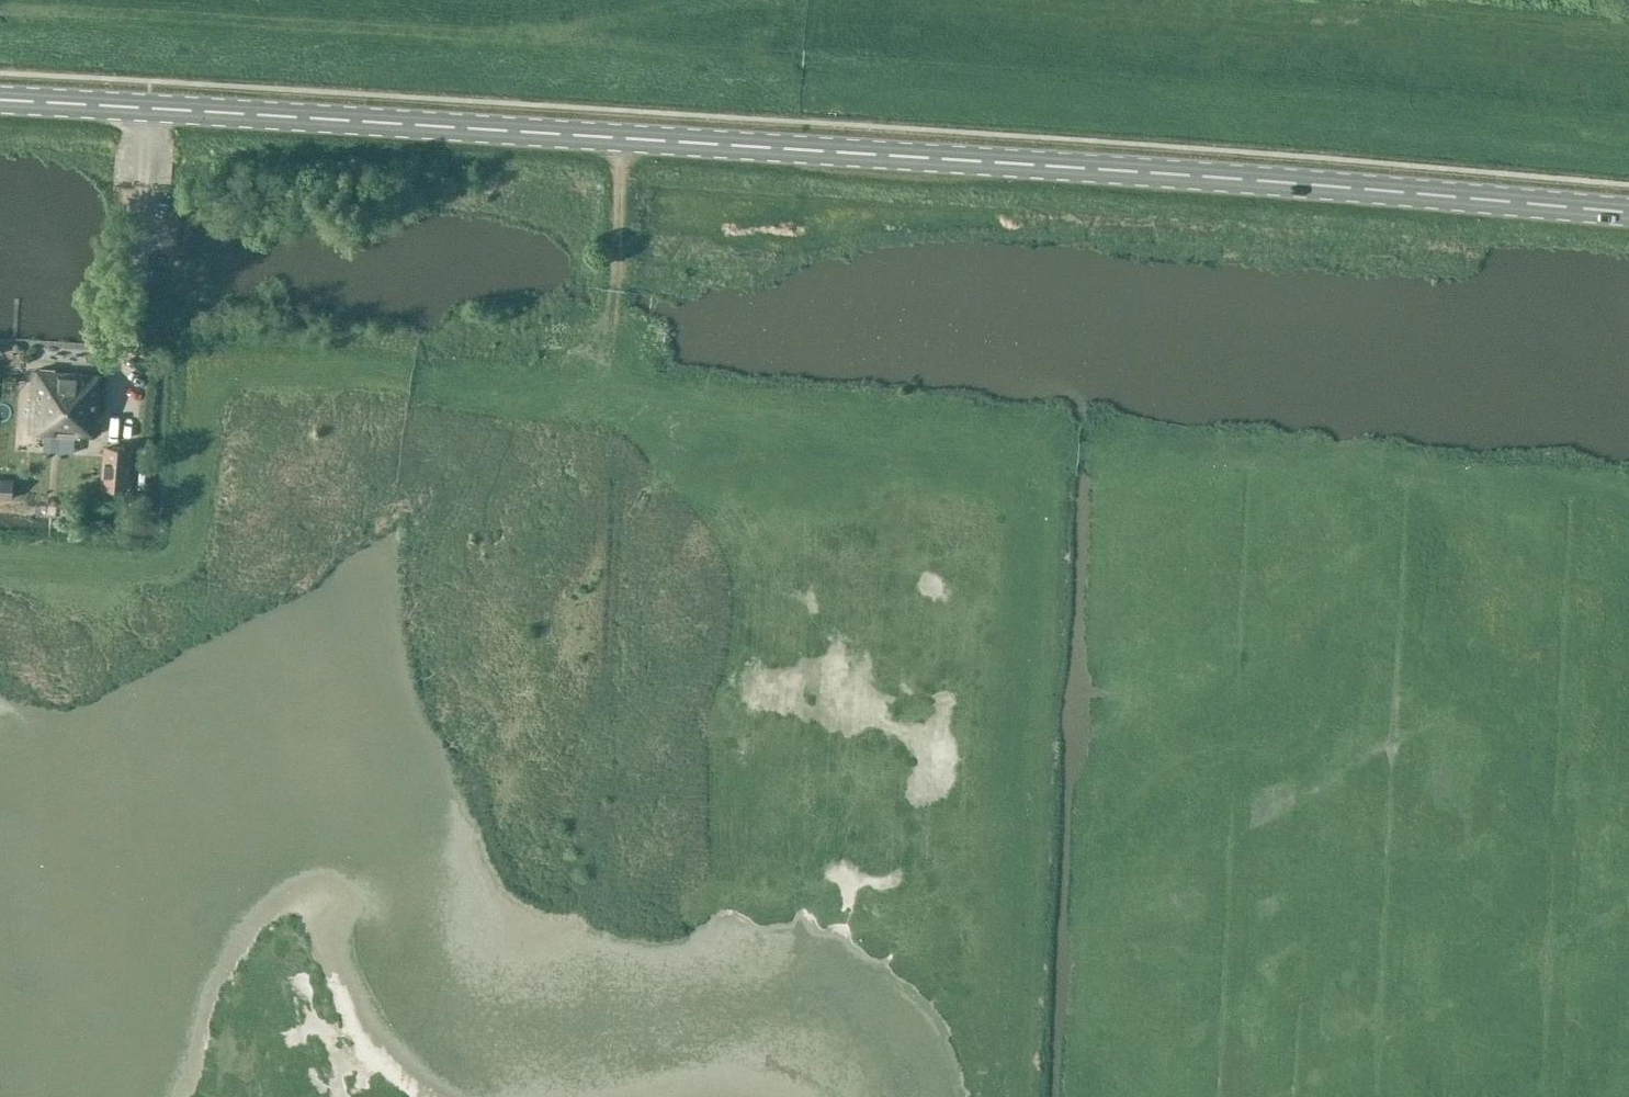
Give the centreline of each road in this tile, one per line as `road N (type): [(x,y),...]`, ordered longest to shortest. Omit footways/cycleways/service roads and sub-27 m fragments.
road 1 (primary): [(1628,212),(1012,162),(0,100)]
road 2 (track): [(613,313),(622,137)]

